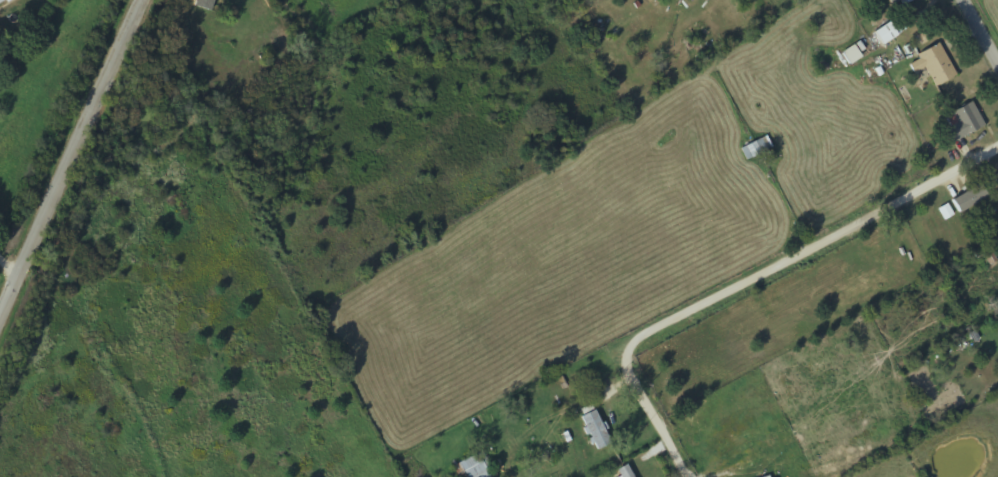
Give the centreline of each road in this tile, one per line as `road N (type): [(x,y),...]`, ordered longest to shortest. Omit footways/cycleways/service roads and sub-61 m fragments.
road 1 (residential): [(685,476),(630,377),(631,338),(997,157)]
road 2 (tertiary): [(0,327),(145,0)]

